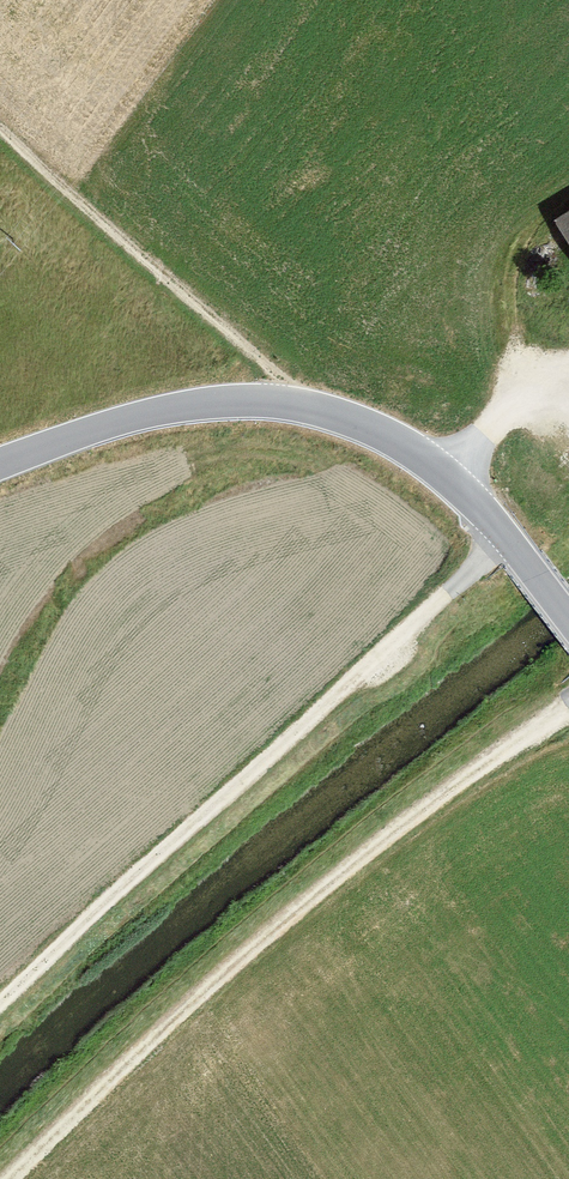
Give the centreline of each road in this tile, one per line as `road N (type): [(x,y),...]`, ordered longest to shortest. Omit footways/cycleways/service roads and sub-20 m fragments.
road 1 (track): [(508,539),(0,1002)]
road 2 (track): [(568,705),(230,961),(57,1131)]
road 3 (tertiary): [(0,455),(149,403),(228,395),(300,404),(377,431),(450,474),(568,619)]
road 4 (track): [(0,110),(277,356),(300,404)]
road 5 (track): [(450,474),(482,434),(568,359)]

